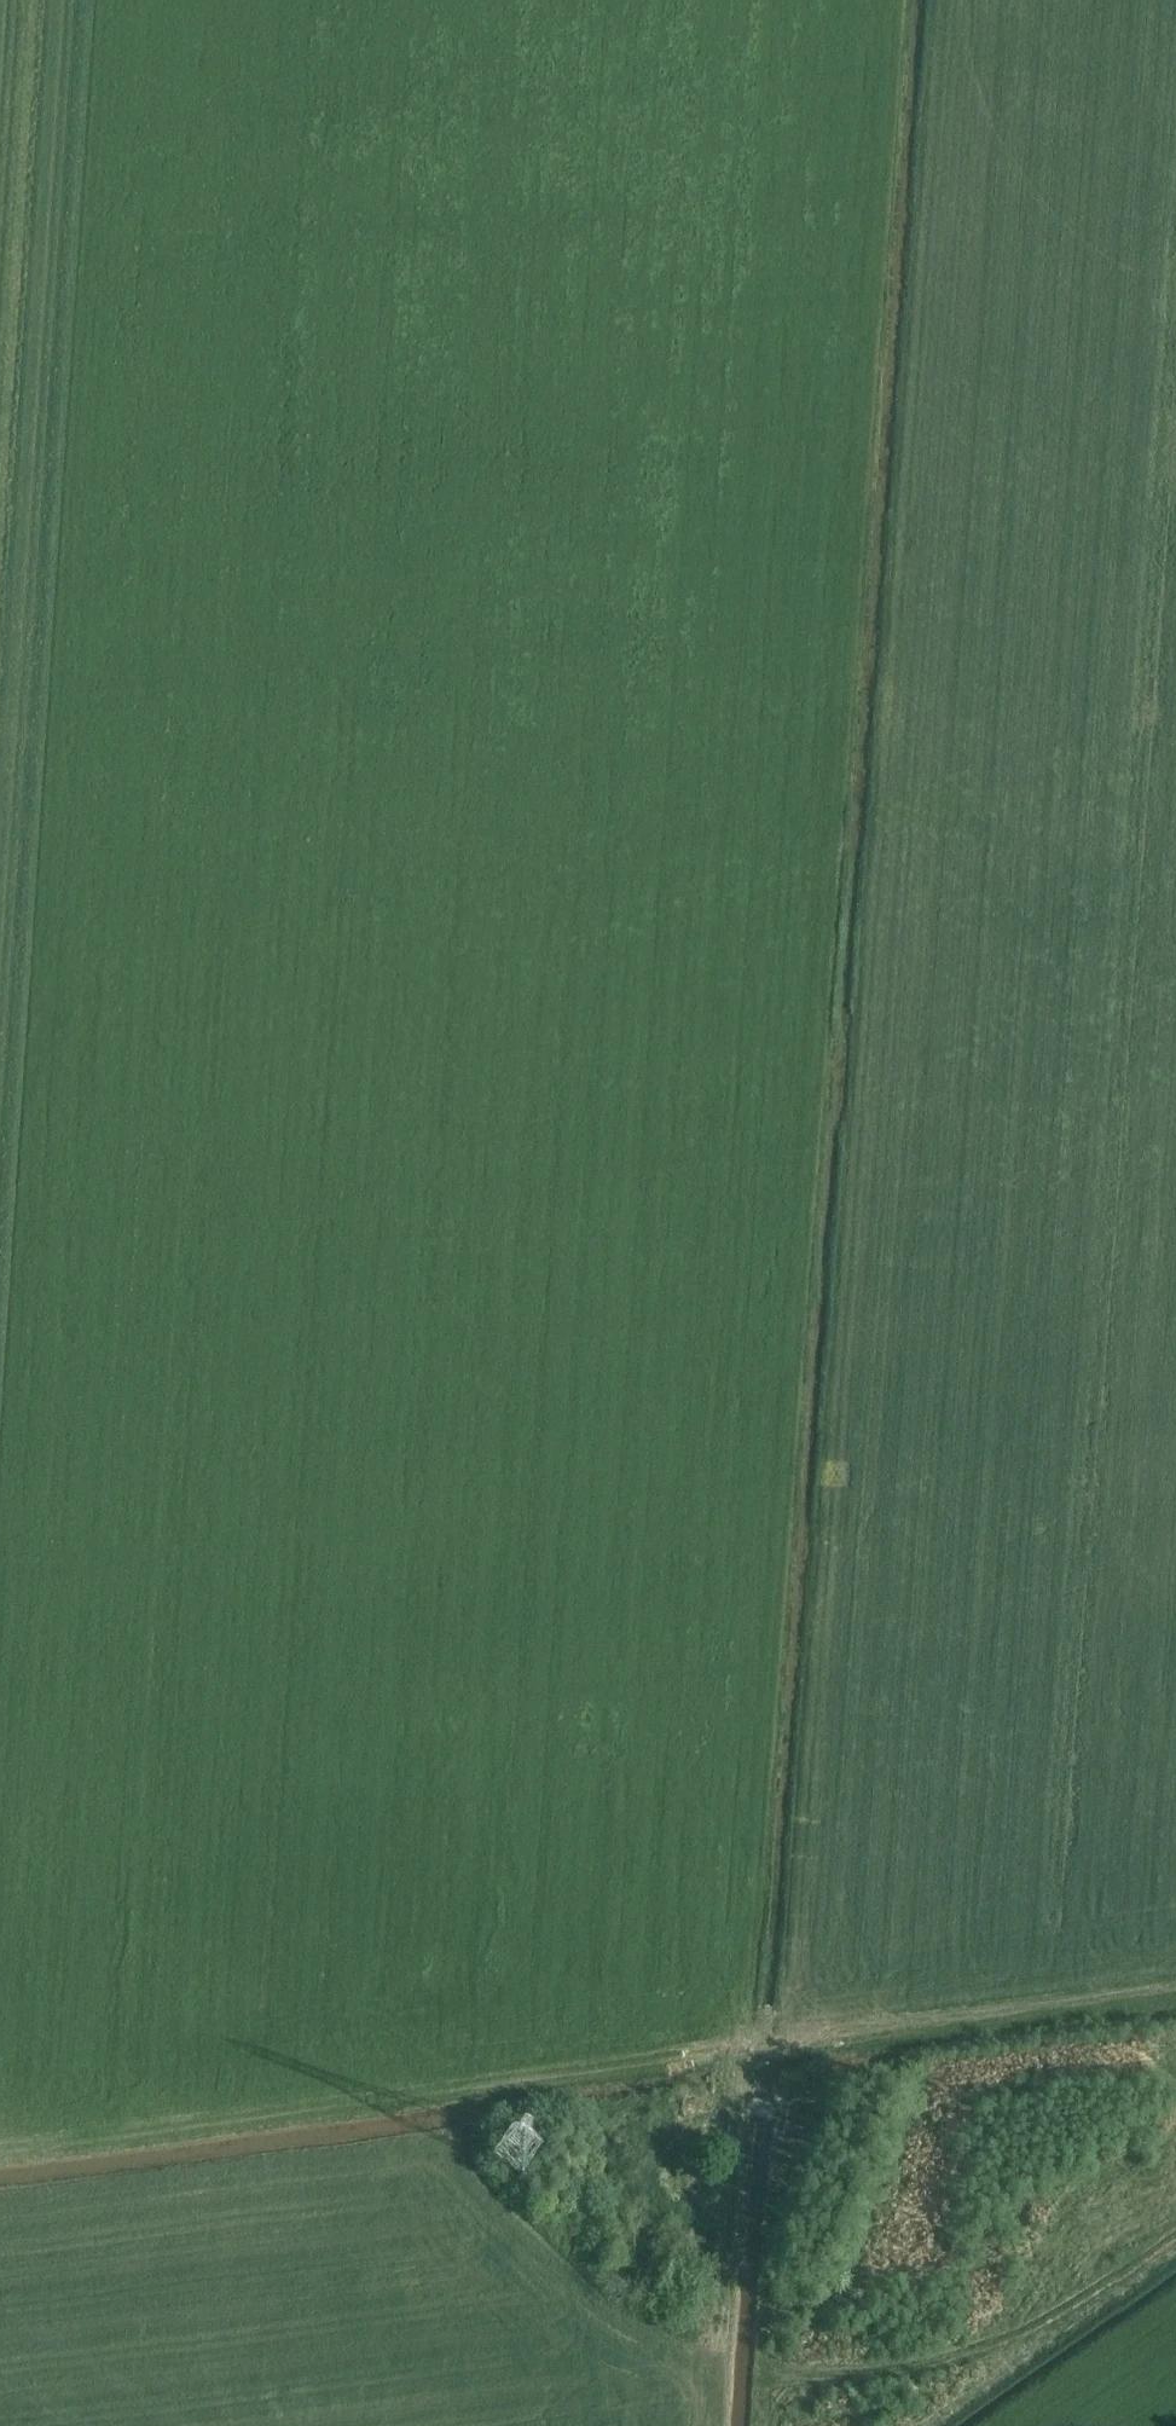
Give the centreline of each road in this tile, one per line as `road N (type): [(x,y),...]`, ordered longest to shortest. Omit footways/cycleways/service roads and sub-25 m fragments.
road 1 (track): [(1041,2324),(937,2357),(809,2375),(765,2352),(662,2334),(610,2307),(437,2133)]
road 2 (track): [(1175,2231),(1041,2324)]

